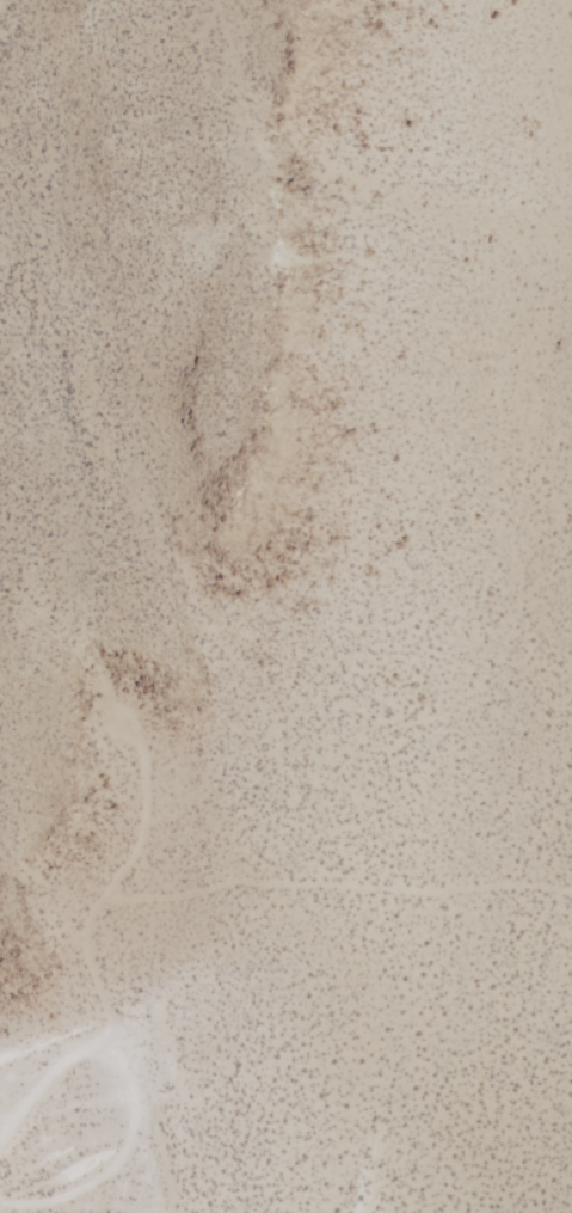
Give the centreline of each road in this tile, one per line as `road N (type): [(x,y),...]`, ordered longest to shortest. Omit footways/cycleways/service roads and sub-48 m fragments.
road 1 (track): [(571,881),(241,882),(128,890),(103,927),(116,1019),(0,1044)]

